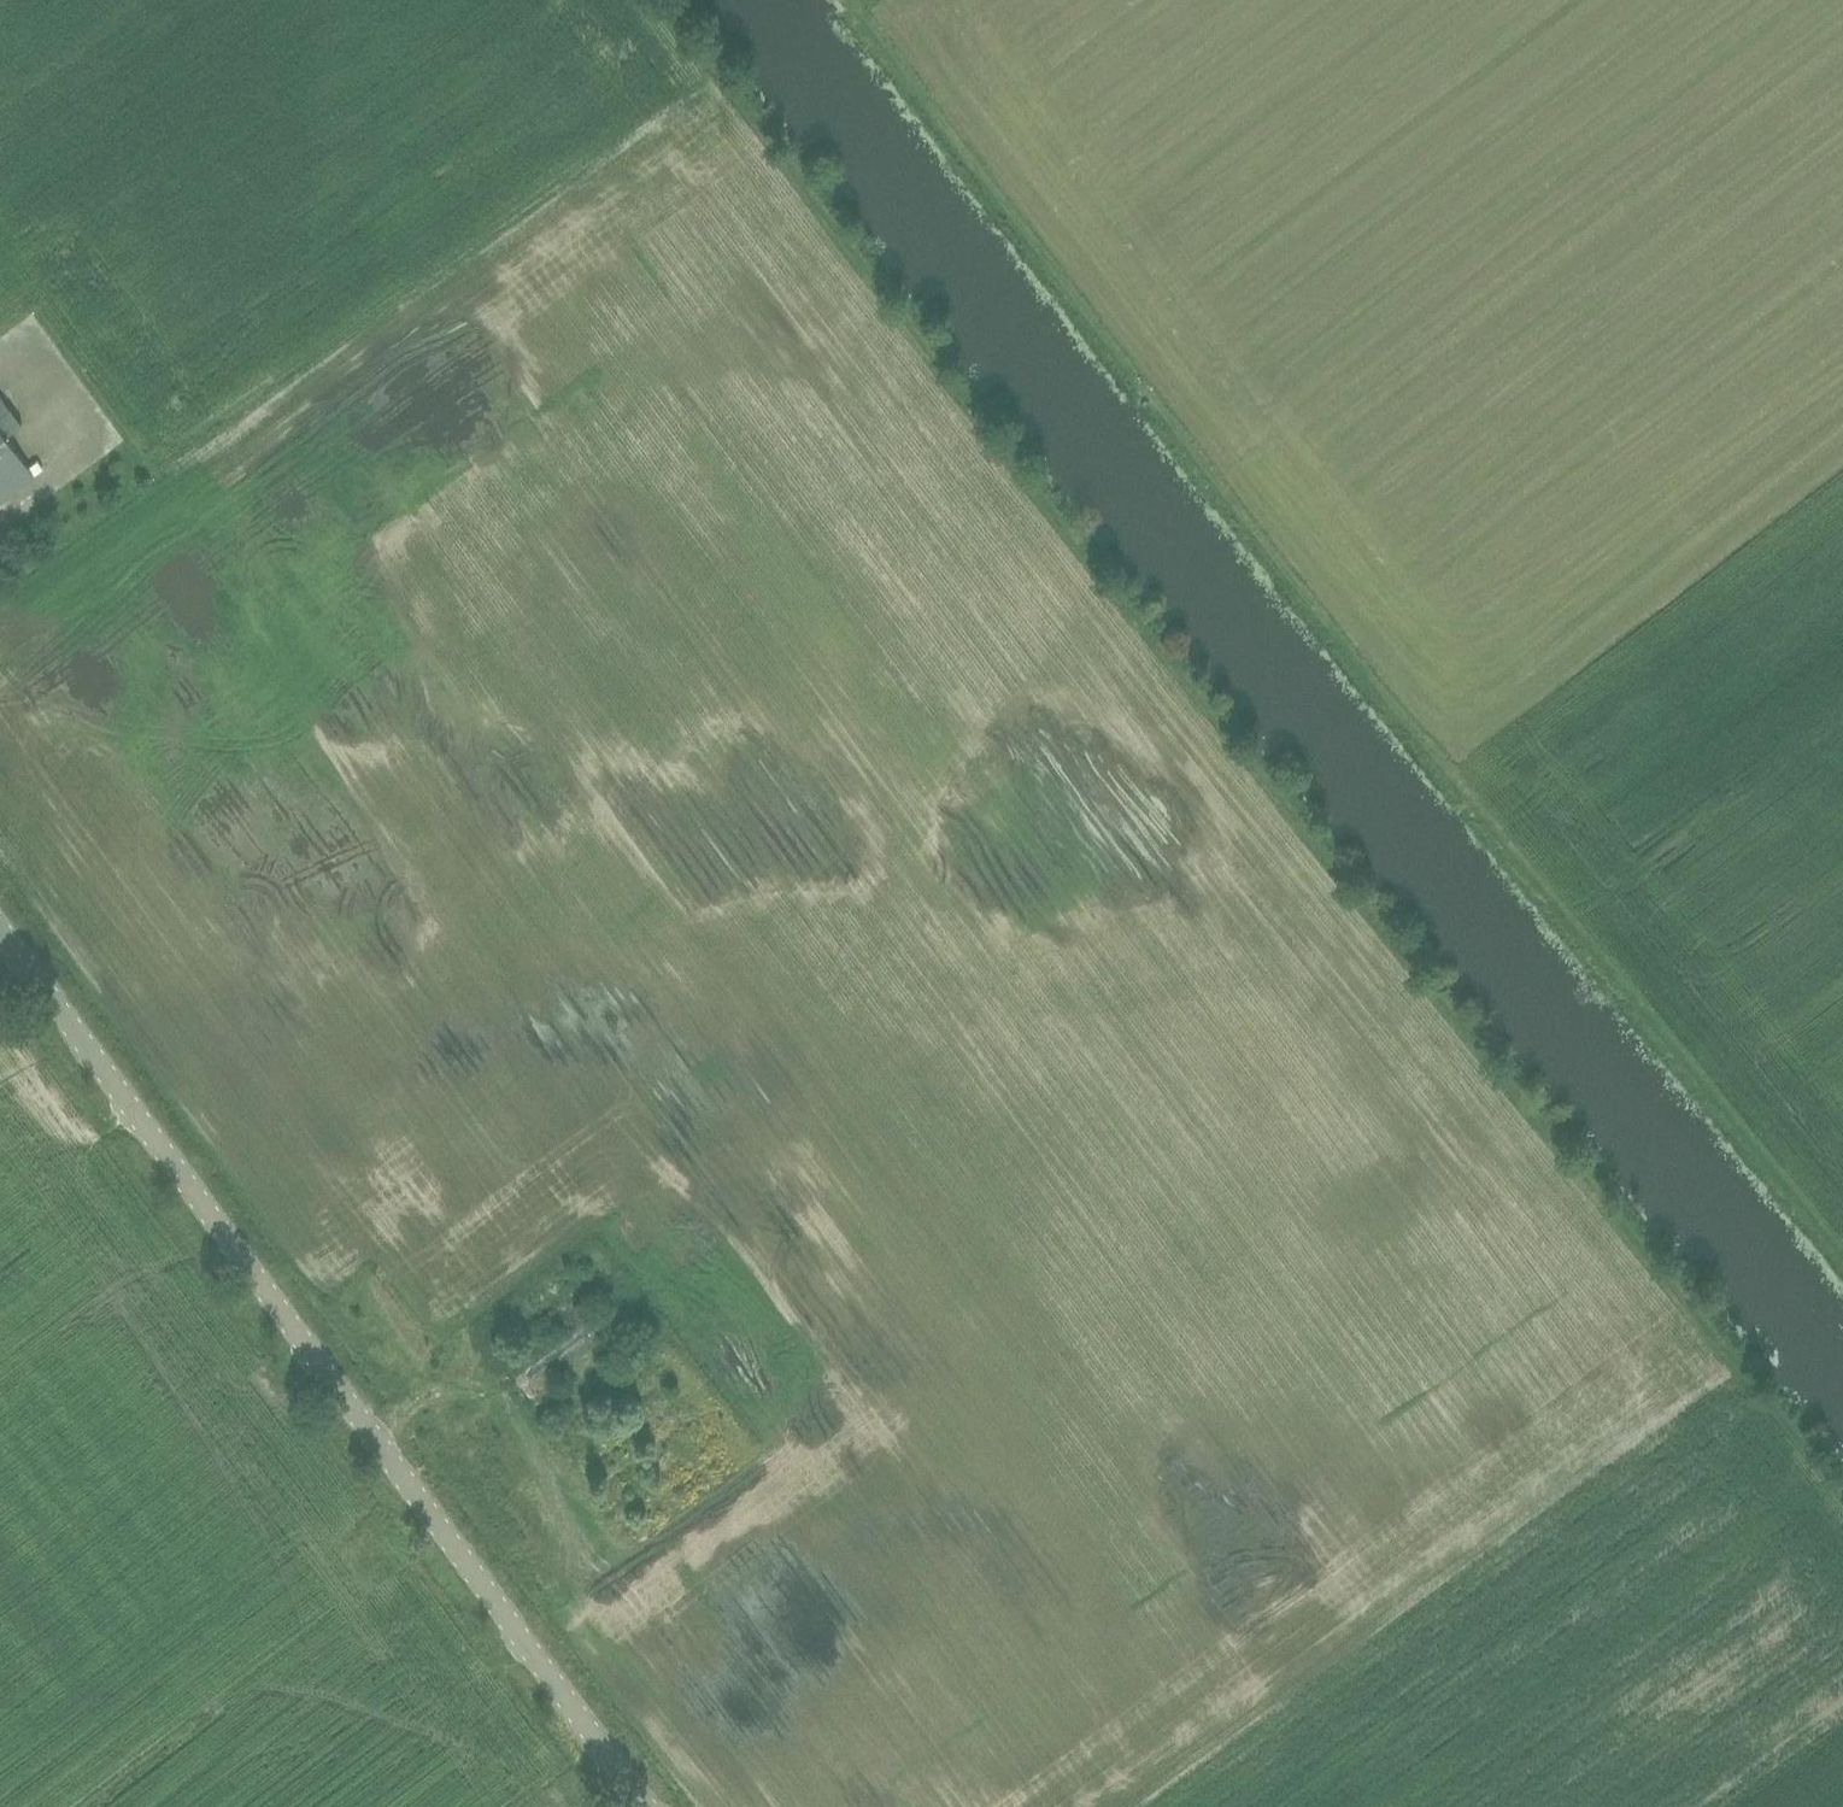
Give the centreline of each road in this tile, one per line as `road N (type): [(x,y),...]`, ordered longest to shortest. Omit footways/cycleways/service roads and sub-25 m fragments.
road 1 (unclassified): [(646,1806),(0,933)]

